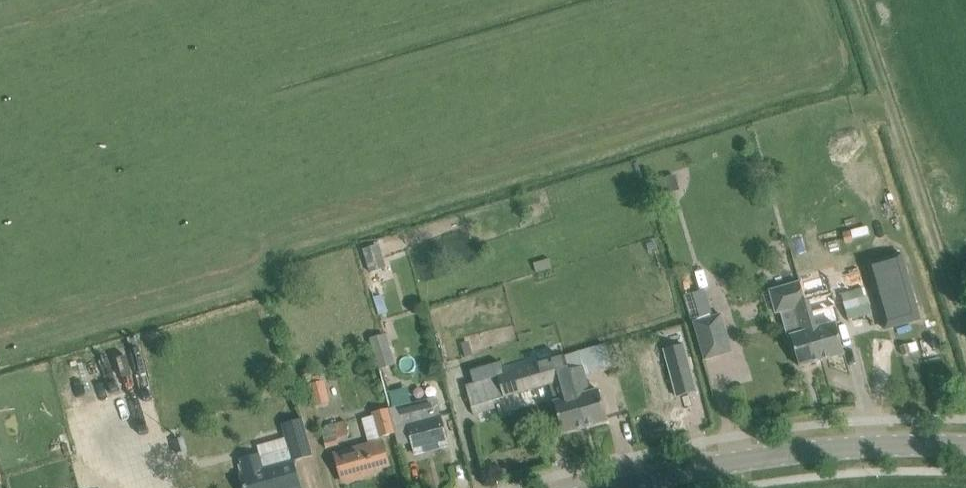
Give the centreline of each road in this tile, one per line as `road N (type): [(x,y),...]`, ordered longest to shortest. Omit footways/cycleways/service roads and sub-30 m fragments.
road 1 (tertiary): [(609,487),(847,447),(965,446)]
road 2 (track): [(965,337),(852,0)]

